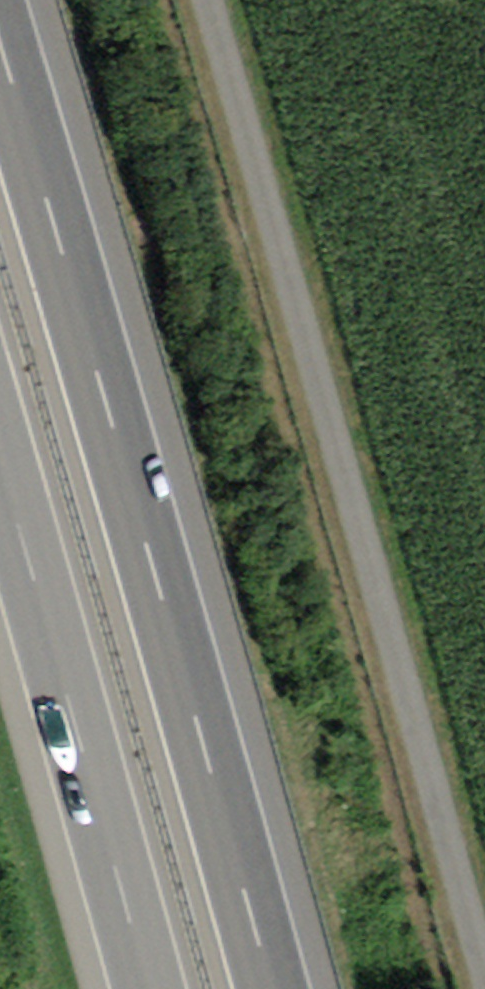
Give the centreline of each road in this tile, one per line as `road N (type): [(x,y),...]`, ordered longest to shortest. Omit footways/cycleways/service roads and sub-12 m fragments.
road 1 (track): [(459,988),(186,0)]
road 2 (motorway): [(263,988),(0,62)]
road 3 (motorway): [(0,489),(141,988)]

